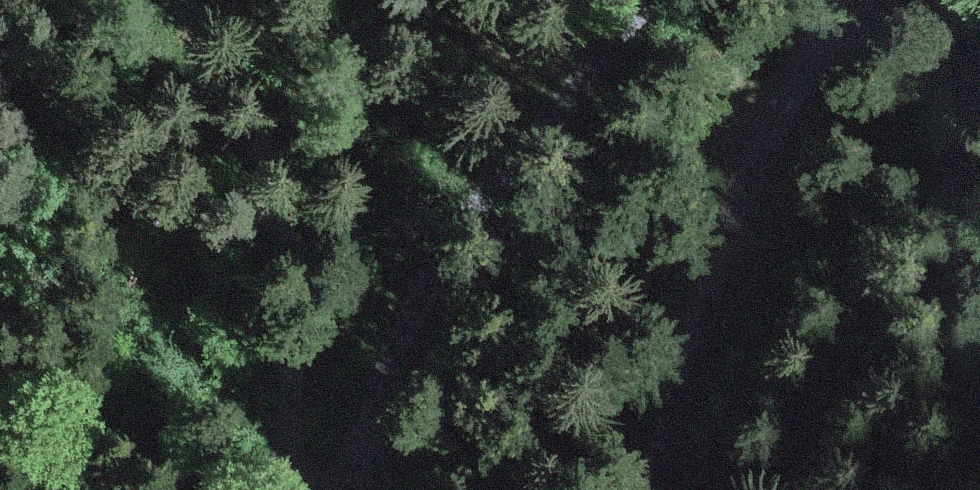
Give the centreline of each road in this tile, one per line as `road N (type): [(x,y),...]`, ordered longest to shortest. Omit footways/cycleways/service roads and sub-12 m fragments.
road 1 (track): [(328,489),(562,76),(616,0)]
road 2 (track): [(649,489),(721,211),(883,0)]
road 3 (track): [(169,0),(247,258),(285,489)]

